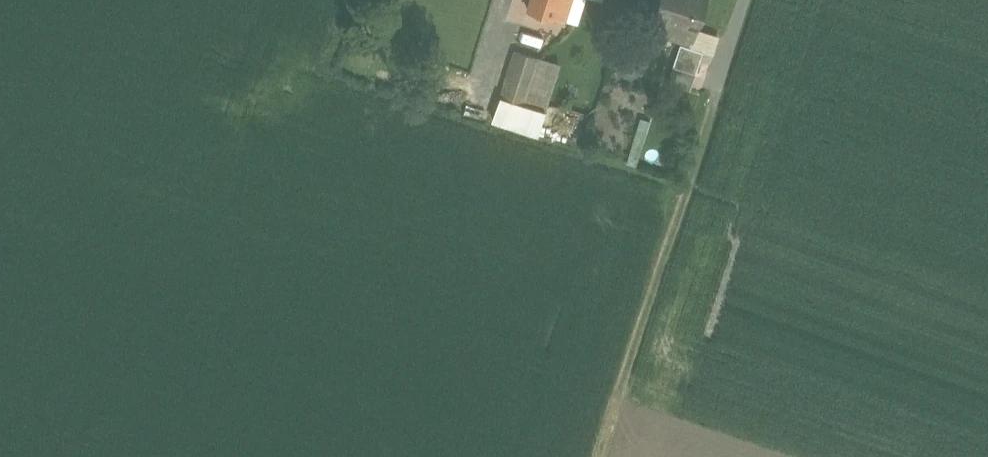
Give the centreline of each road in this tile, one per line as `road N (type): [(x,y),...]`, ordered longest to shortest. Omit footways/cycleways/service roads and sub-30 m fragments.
road 1 (track): [(746,0),(605,456)]

